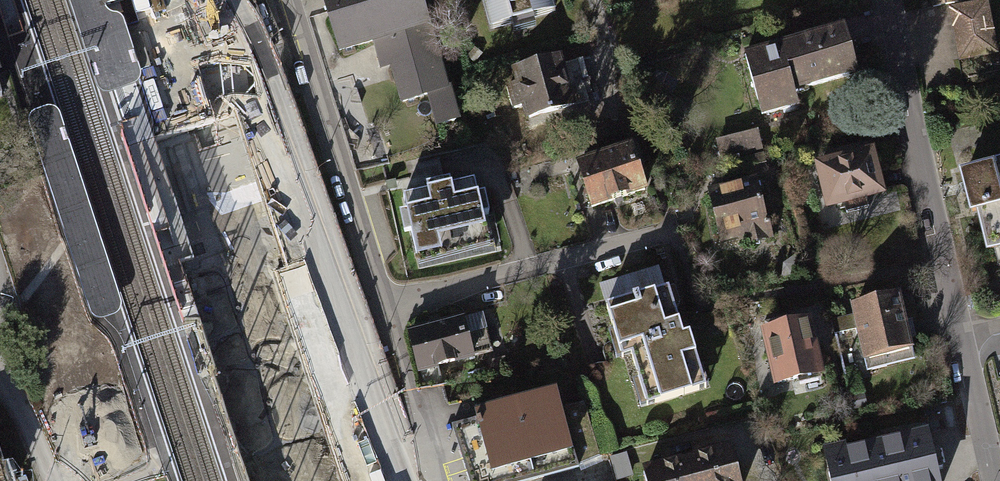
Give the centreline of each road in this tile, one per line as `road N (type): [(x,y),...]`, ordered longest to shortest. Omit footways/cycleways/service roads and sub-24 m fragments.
road 1 (tertiary): [(402,480),(345,317),(215,0)]
road 2 (residential): [(892,0),(994,480)]
road 3 (residential): [(387,307),(292,0)]
road 4 (residential): [(387,307),(673,229)]
road 5 (residential): [(428,480),(428,439),(387,307)]

